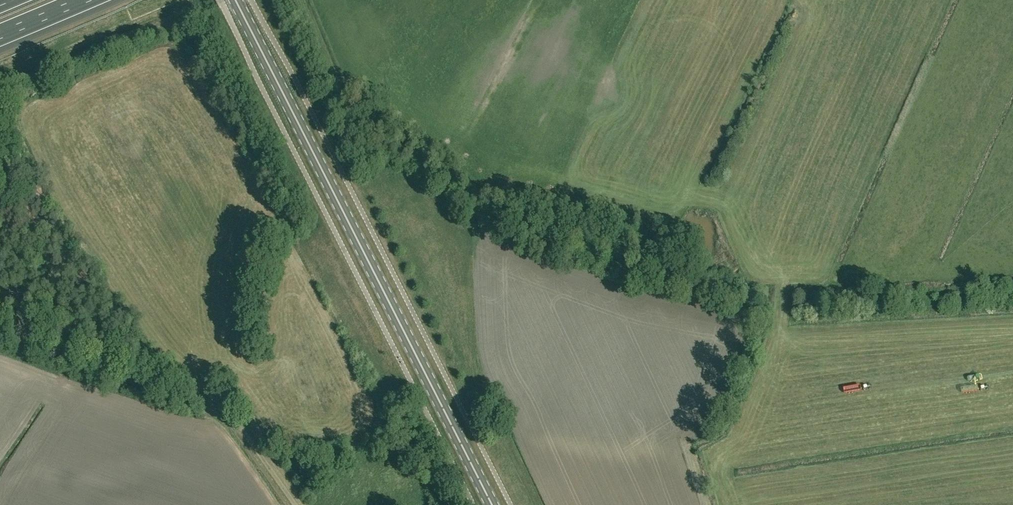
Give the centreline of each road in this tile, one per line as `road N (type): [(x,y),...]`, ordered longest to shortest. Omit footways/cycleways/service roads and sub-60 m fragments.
road 1 (secondary): [(492,504),(236,0)]

